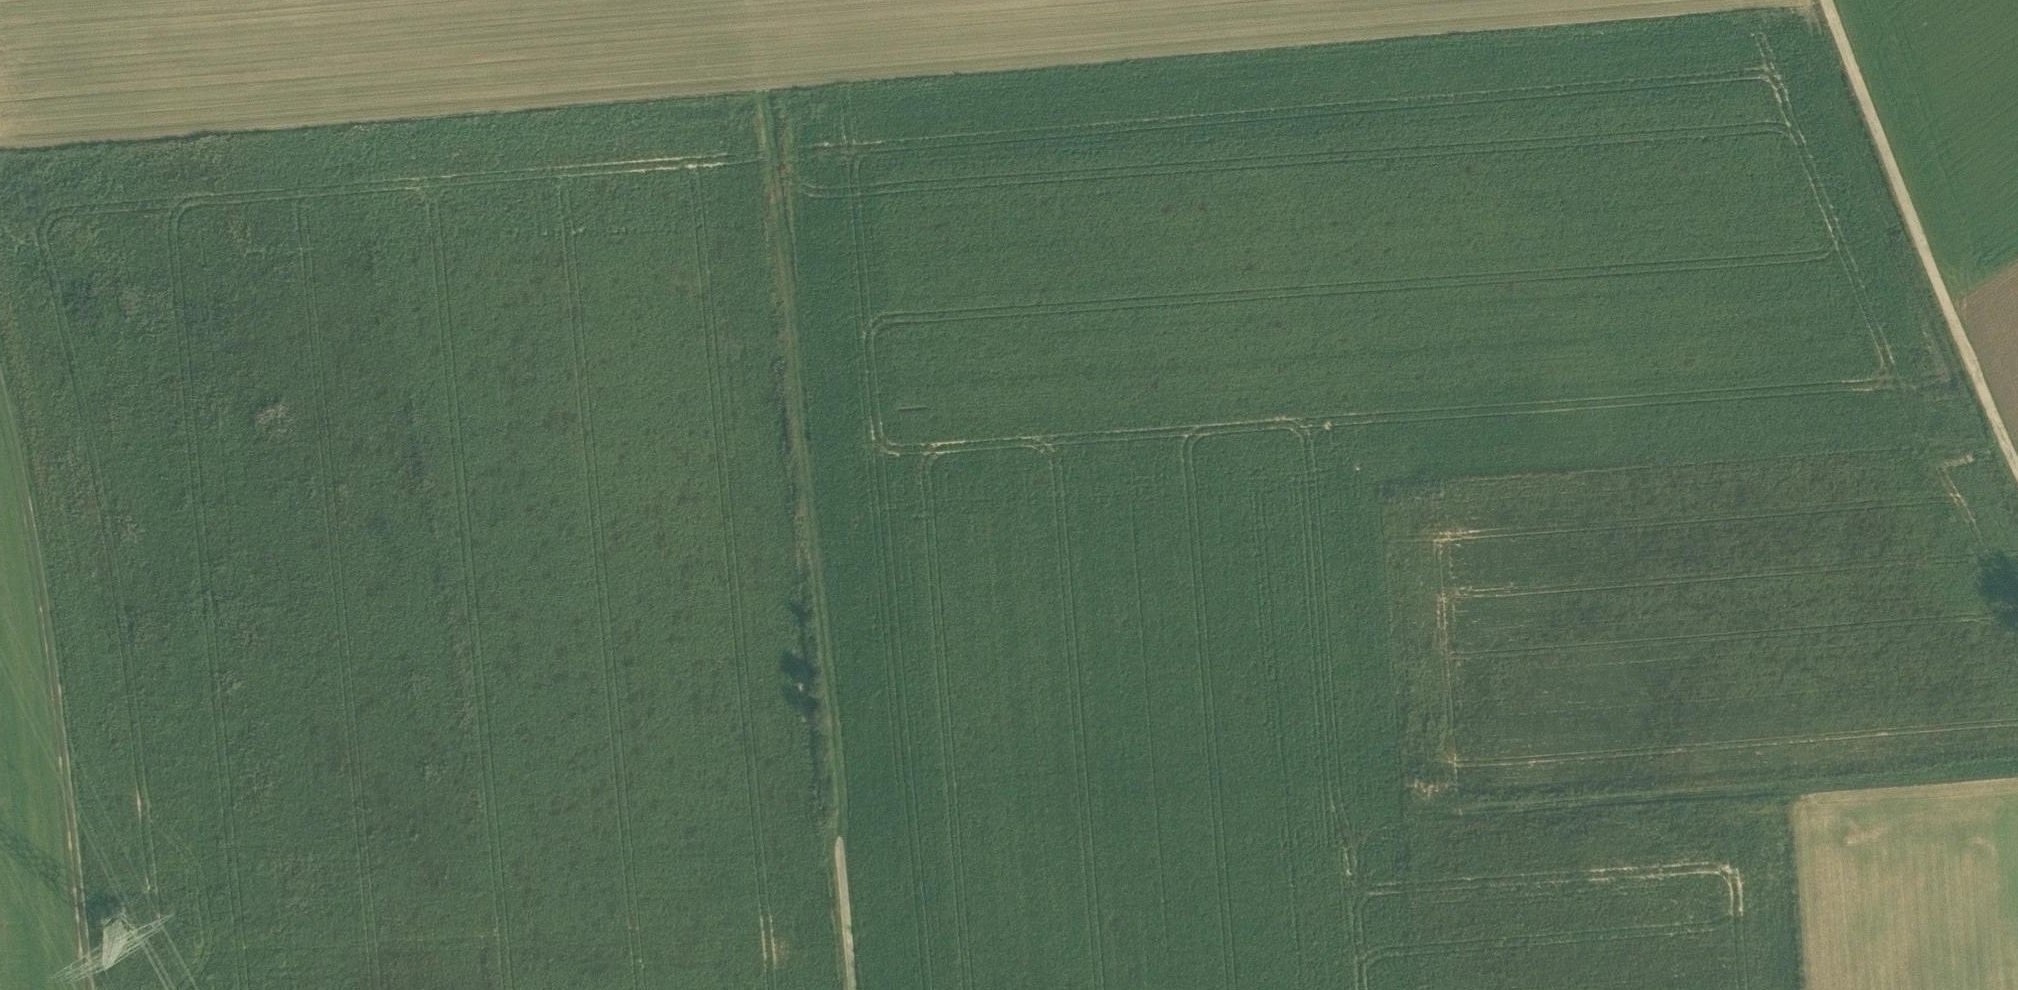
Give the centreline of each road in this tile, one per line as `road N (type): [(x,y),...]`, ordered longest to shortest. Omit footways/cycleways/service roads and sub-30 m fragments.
road 1 (track): [(78,896),(841,838)]
road 2 (track): [(87,989),(68,766),(28,496),(0,386)]
road 3 (track): [(1829,0),(2017,460)]
road 4 (track): [(853,989),(841,838)]

